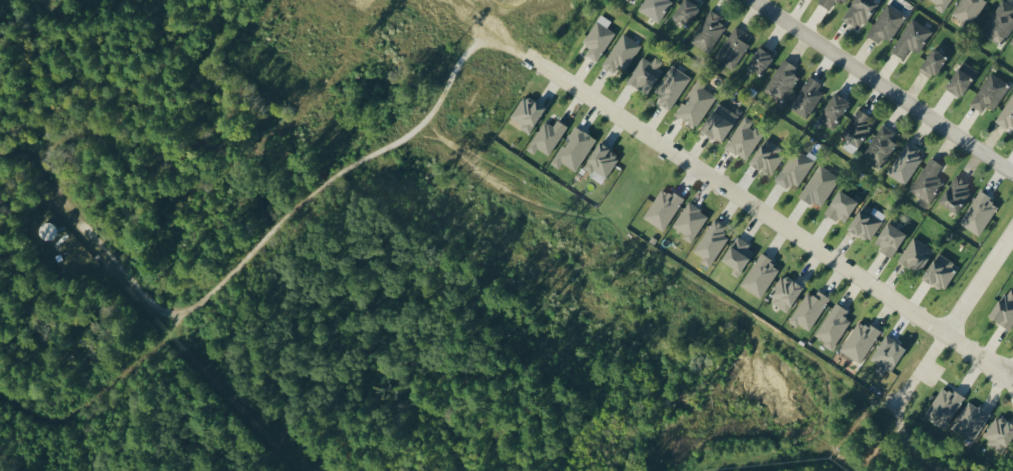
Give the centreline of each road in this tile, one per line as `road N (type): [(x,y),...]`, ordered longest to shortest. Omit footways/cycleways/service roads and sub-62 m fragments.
road 1 (residential): [(533,53),(1008,367)]
road 2 (residential): [(1012,172),(759,0)]
road 3 (residential): [(946,326),(1012,223)]

